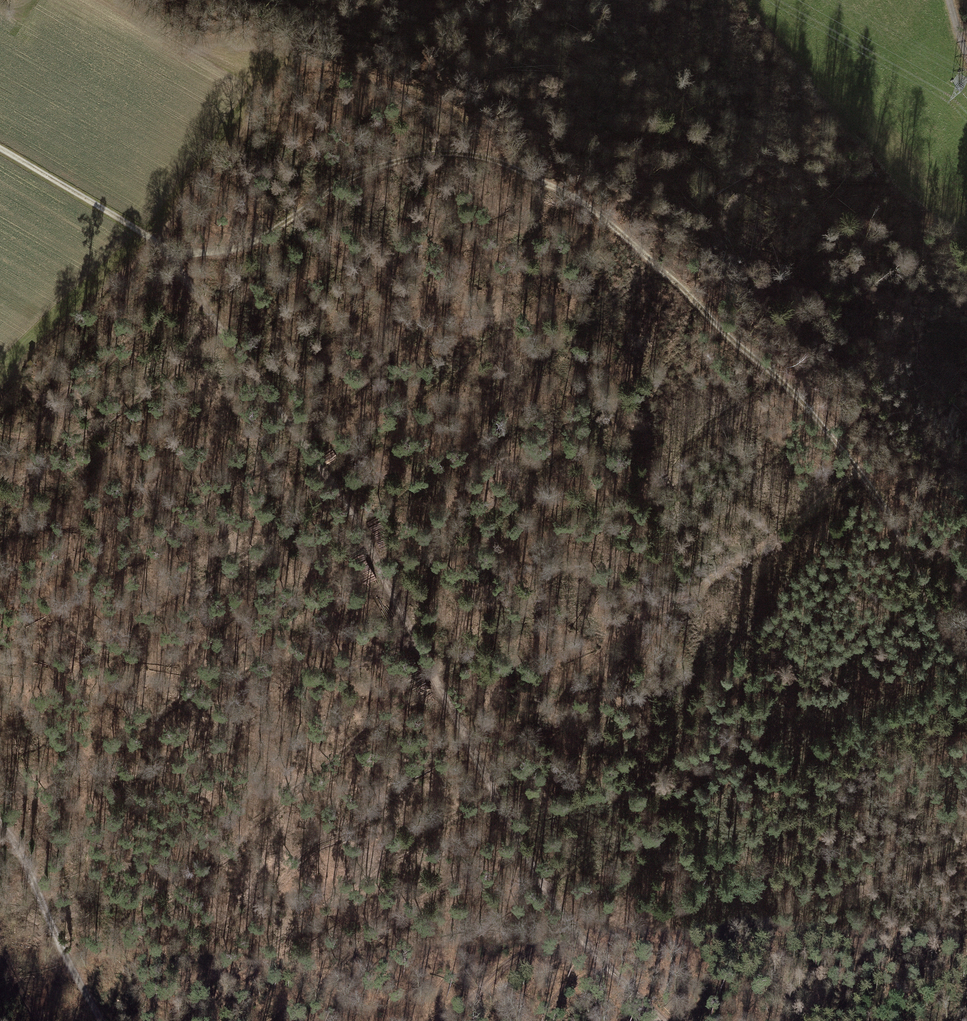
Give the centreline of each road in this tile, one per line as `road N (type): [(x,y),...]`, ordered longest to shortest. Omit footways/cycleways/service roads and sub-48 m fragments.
road 1 (track): [(966,650),(854,466),(791,392),(599,214),(553,187),(461,152),(417,155),(321,195),(252,242),(190,254),(161,249)]
road 2 (track): [(161,249),(358,525),(553,903),(660,1020)]
road 3 (track): [(161,249),(0,148)]
road 4 (unclassified): [(0,823),(83,990)]

